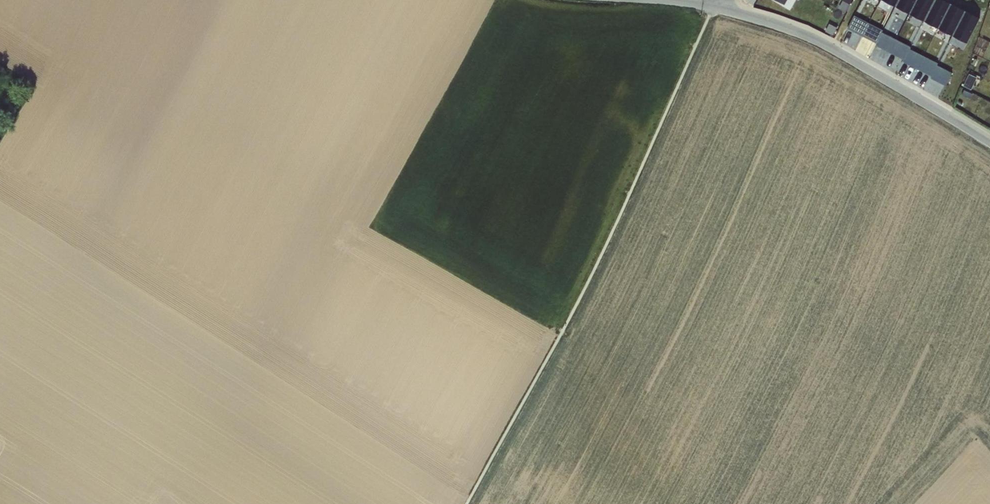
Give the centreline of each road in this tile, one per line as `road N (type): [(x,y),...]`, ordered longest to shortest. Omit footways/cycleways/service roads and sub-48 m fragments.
road 1 (unclassified): [(719,9),(824,45),(989,142)]

